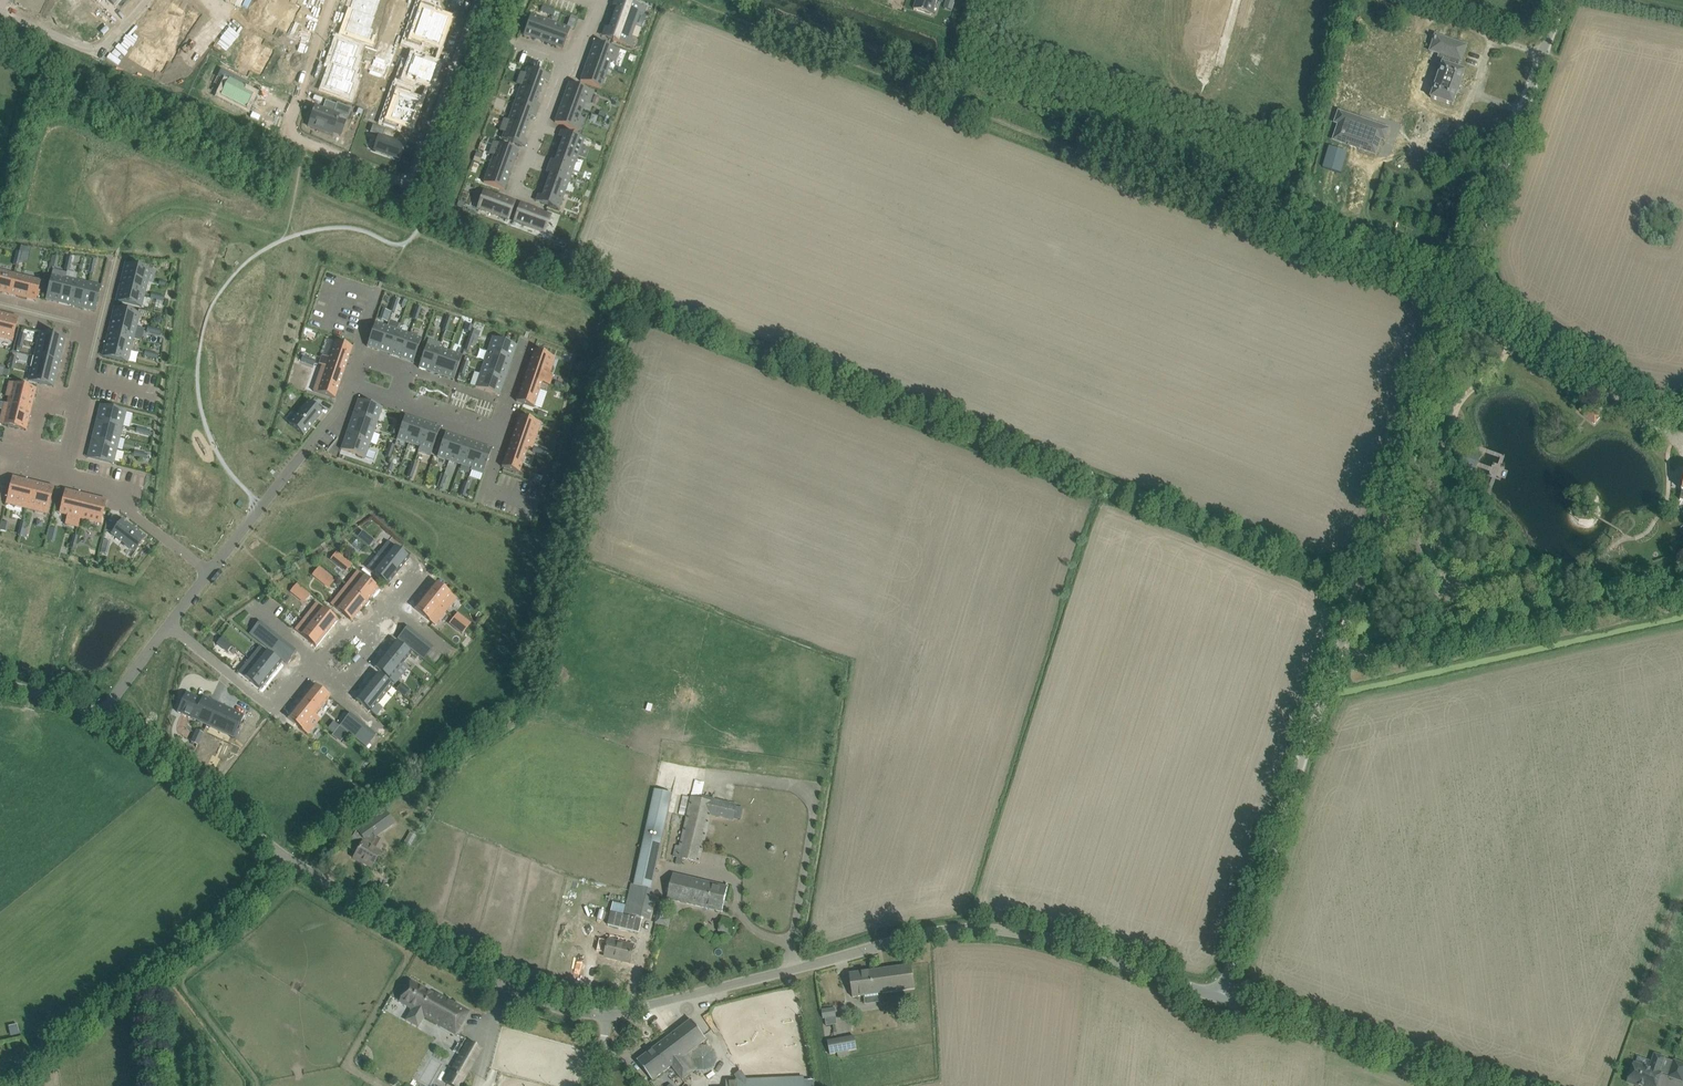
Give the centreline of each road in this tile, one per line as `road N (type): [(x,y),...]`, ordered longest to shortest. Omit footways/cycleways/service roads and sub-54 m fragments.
road 1 (unclassified): [(1219,998),(1560,0)]
road 2 (unclassified): [(1219,998),(1039,940),(961,928),(607,1013)]
road 3 (residential): [(334,0),(287,133),(412,185),(476,0)]
road 4 (unclassified): [(0,1085),(257,898),(289,859)]
road 5 (residential): [(168,624),(270,707),(310,654),(340,673),(423,571)]
road 6 (unclassified): [(607,1013),(551,1008),(519,994),(289,859)]
road 7 (unclassified): [(1461,1085),(1219,998)]
road 8 (unclassified): [(289,859),(101,717)]
road 9 (unclassified): [(502,0),(429,202)]
road 10 (residential): [(63,473),(121,490),(134,513),(208,571)]
road 11 (residential): [(0,11),(98,53),(148,0)]
road 12 (residential): [(503,436),(349,383)]
road 13 (unclassified): [(208,571),(304,451)]
road 14 (residential): [(99,326),(63,473)]
road 15 (residential): [(522,193),(563,65)]

